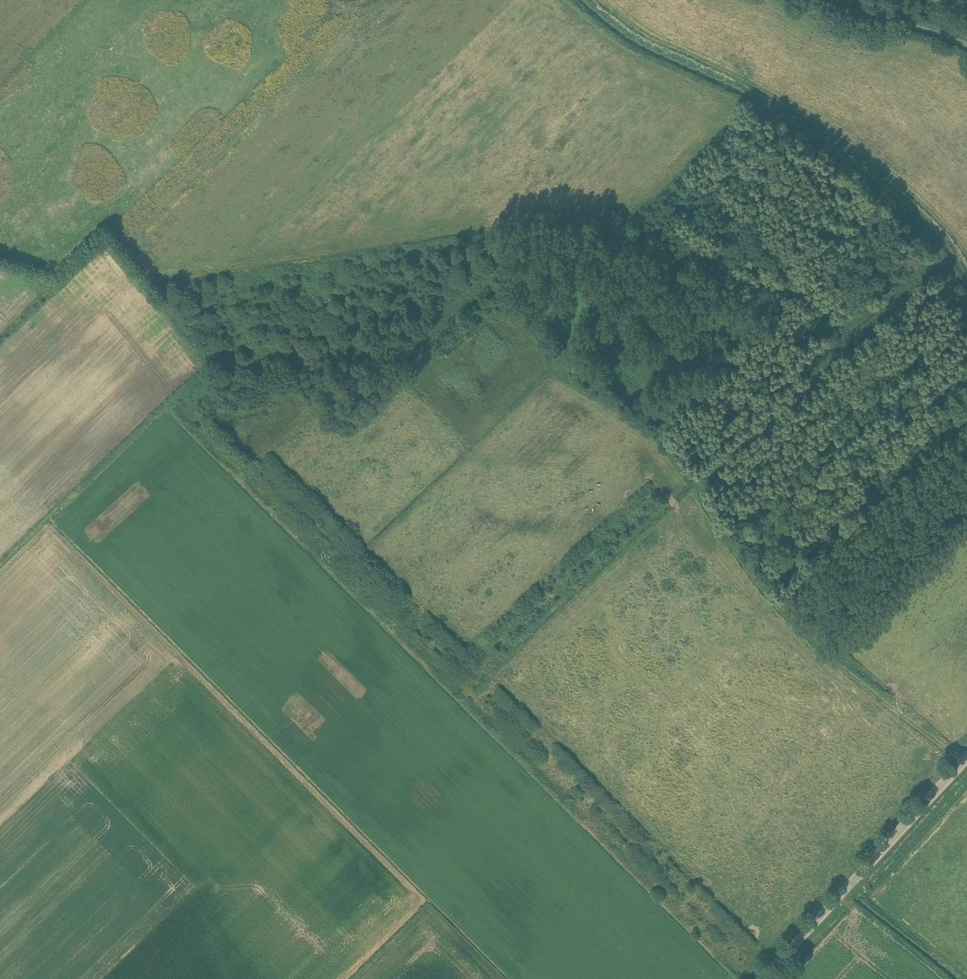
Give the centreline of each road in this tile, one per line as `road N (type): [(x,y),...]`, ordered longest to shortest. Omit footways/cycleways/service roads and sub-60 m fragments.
road 1 (track): [(727,524),(779,604),(846,674),(959,766)]
road 2 (unclassified): [(762,978),(966,757)]
road 3 (unclassified): [(966,45),(814,0)]

